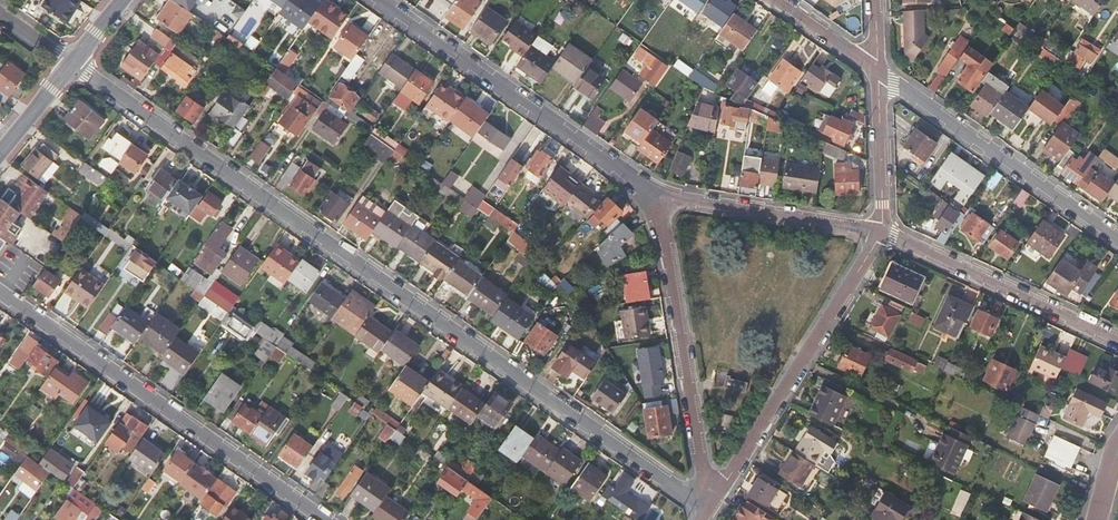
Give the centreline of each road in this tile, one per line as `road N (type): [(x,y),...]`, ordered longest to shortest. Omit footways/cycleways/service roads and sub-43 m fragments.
road 1 (residential): [(709,510),(73,61)]
road 2 (residential): [(312,519),(0,292)]
road 3 (residential): [(380,0),(618,168),(656,205)]
road 4 (residential): [(709,510),(880,234)]
road 5 (residential): [(656,205),(709,510)]
road 6 (residential): [(876,65),(1117,238)]
road 7 (residential): [(1117,340),(880,234)]
road 8 (residential): [(880,234),(693,201),(656,205)]
road 9 (residential): [(880,234),(876,65)]

